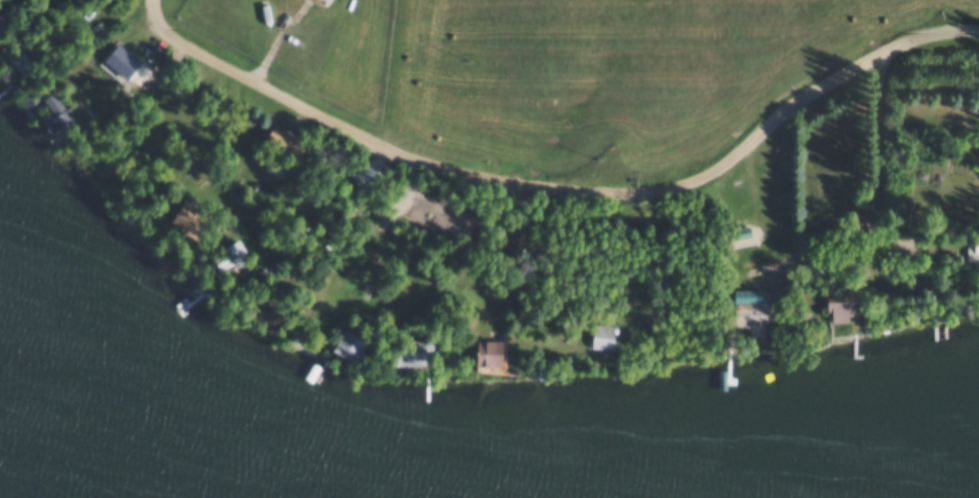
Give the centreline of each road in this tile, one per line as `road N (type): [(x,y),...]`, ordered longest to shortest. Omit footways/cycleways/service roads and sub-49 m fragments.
road 1 (residential): [(153,0),(158,33),(187,52),(429,170),(642,194),(696,182),(778,114),(879,54),(935,33),(978,30)]

